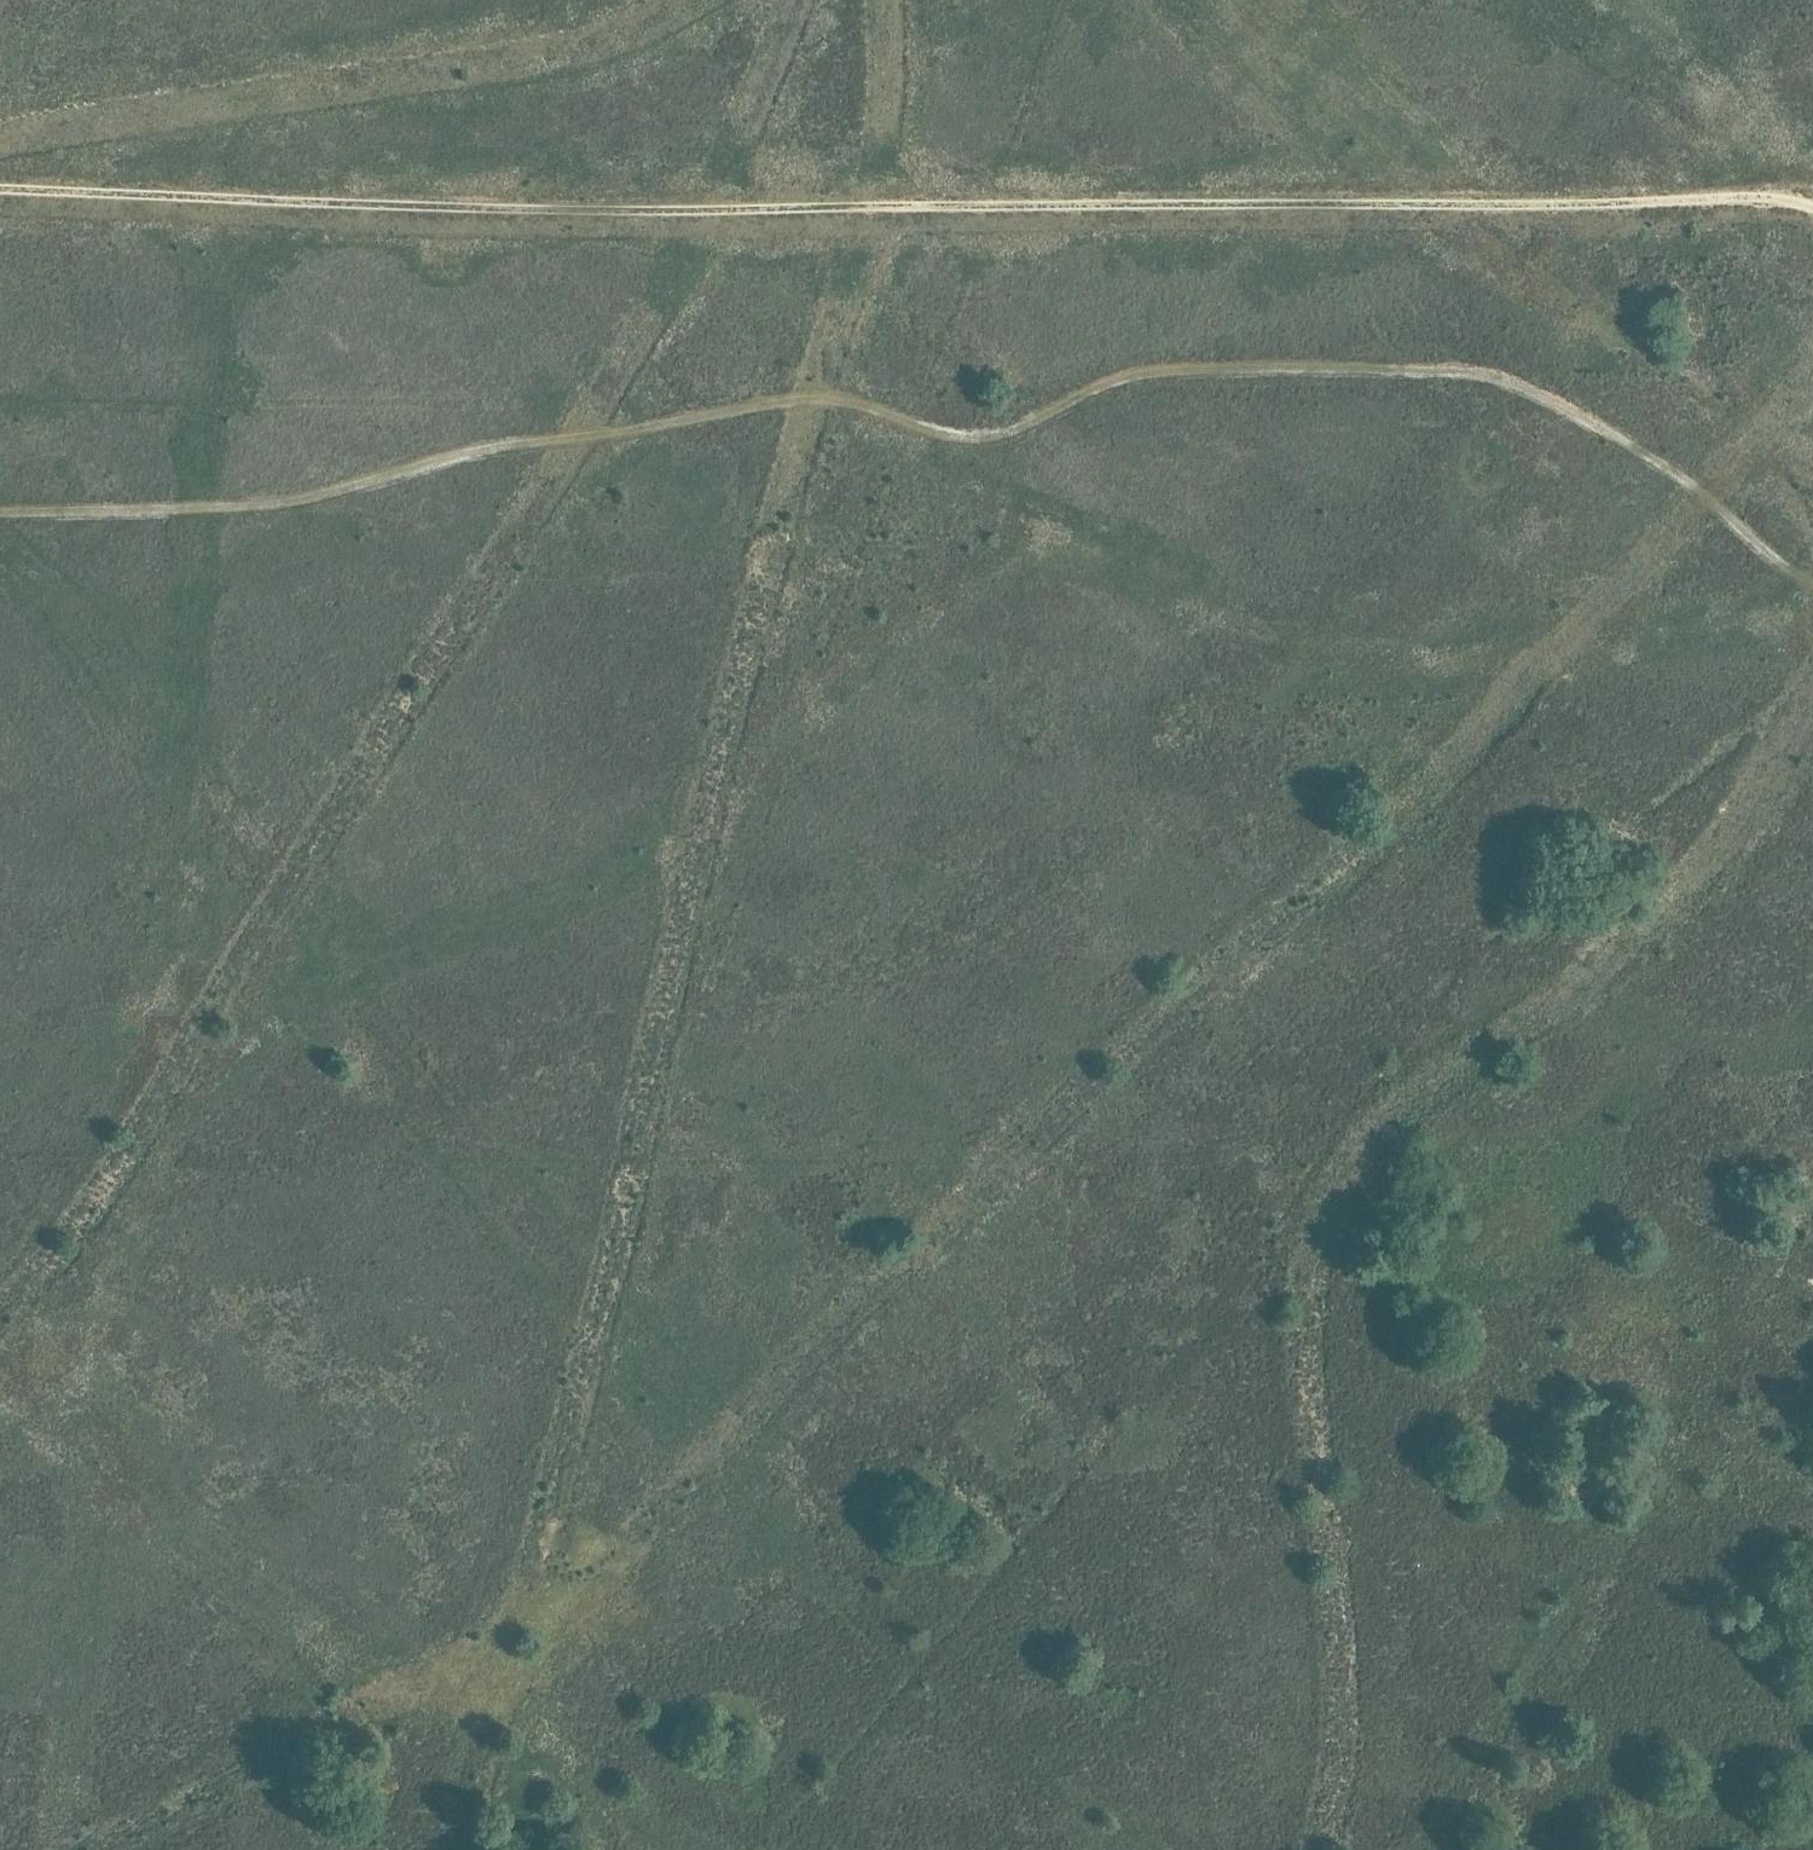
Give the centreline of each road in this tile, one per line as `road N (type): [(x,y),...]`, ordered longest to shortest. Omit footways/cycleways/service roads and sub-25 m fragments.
road 1 (track): [(0,189),(487,209),(1781,197),(1812,205)]

